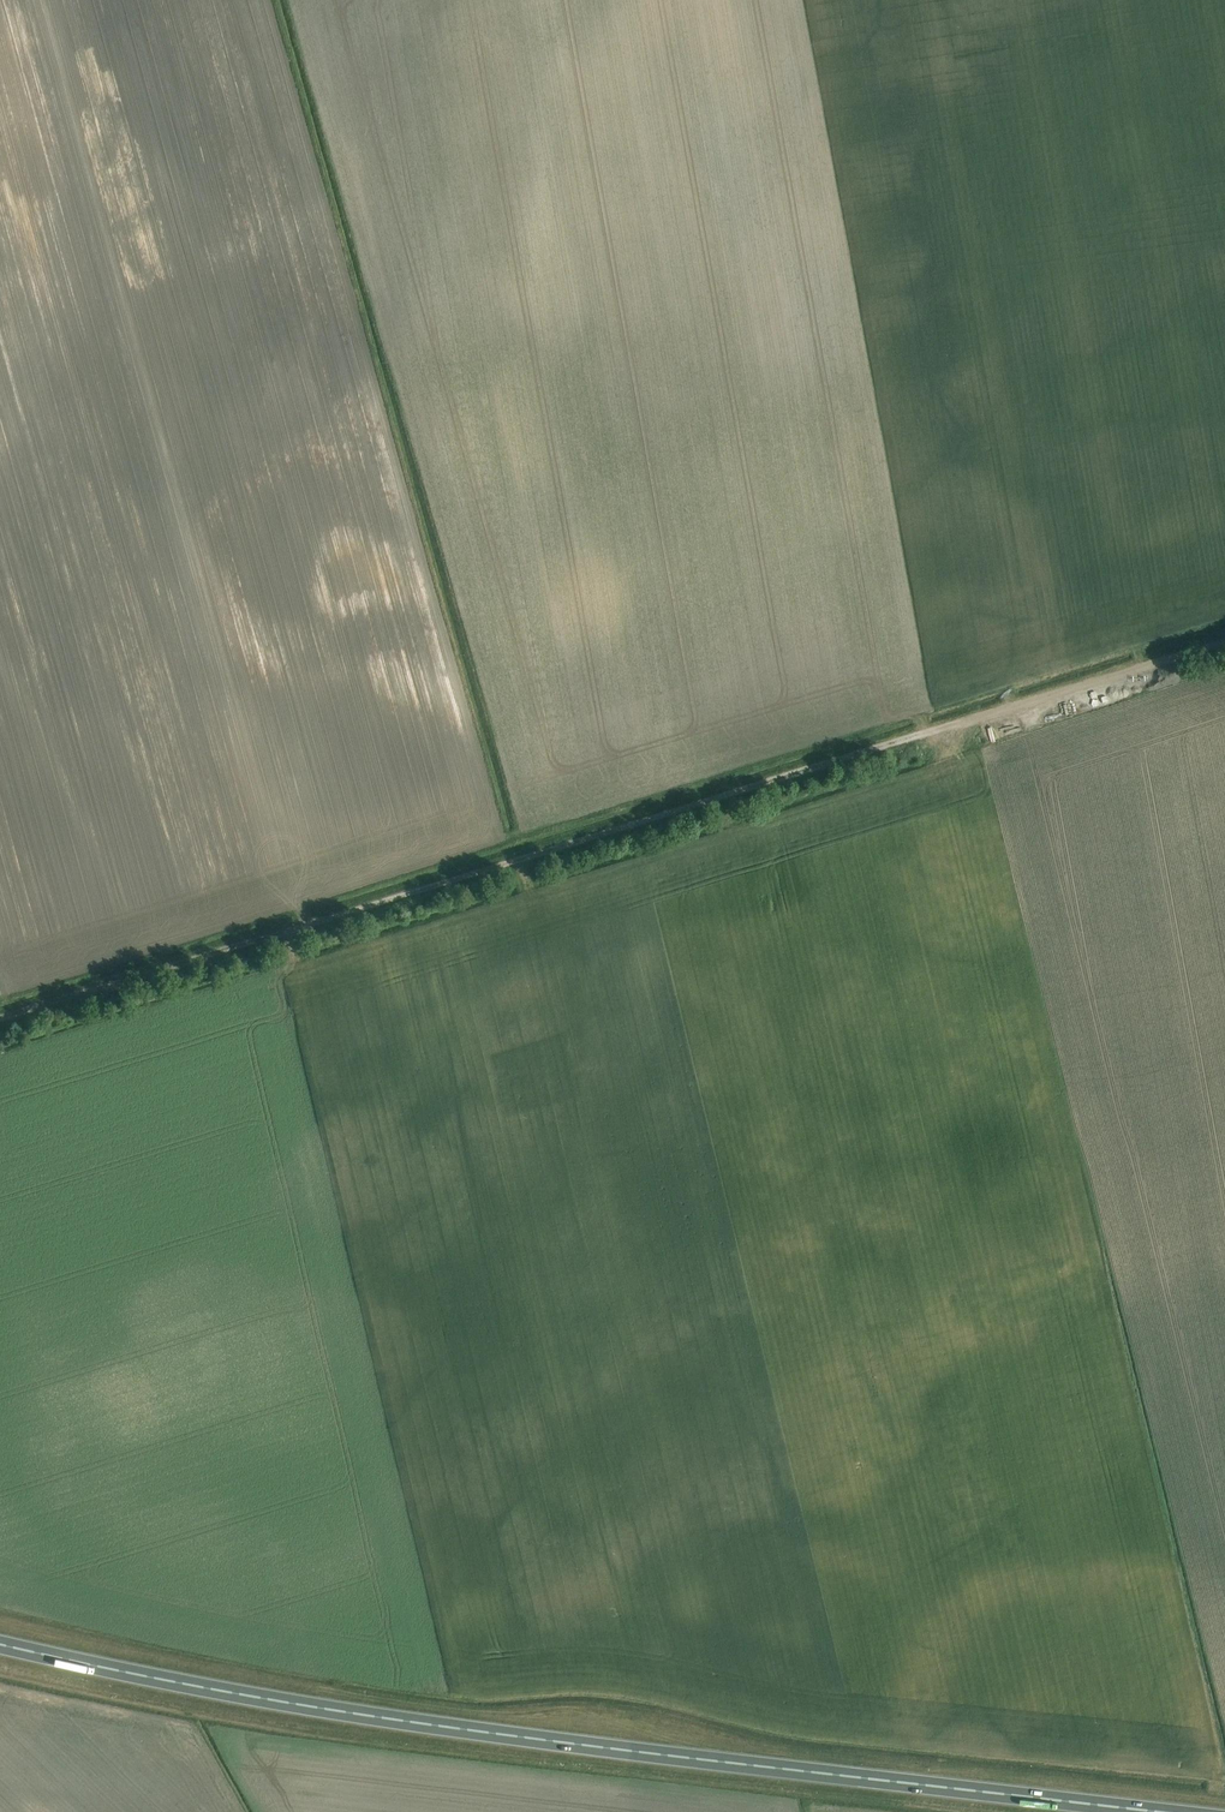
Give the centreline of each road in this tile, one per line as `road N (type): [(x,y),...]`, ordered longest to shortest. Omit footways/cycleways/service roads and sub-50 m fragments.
road 1 (trunk): [(1156,1811),(378,1718),(0,1645)]
road 2 (track): [(975,718),(0,1020)]

